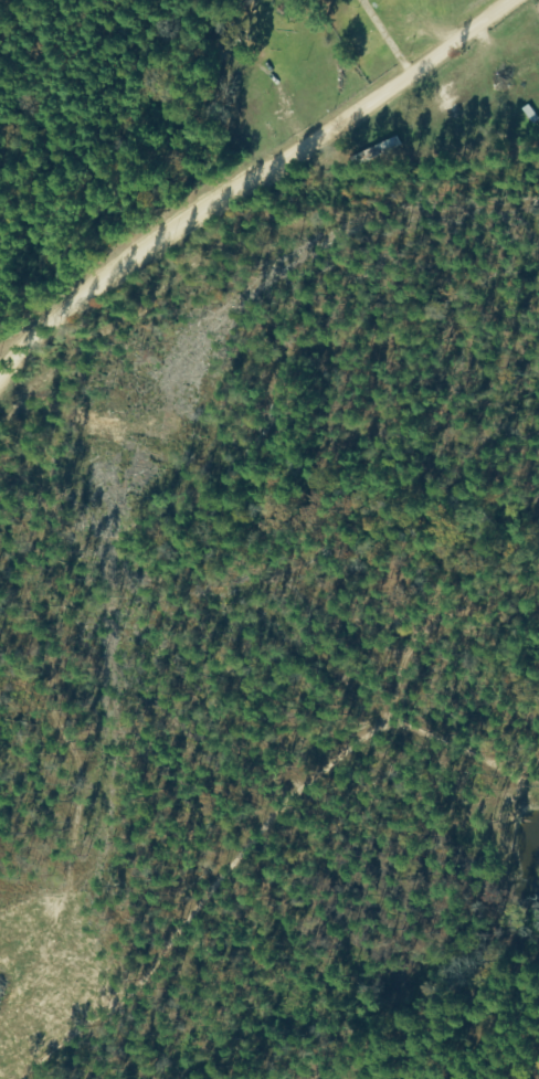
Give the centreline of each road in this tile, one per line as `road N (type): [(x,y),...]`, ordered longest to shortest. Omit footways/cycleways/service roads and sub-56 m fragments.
road 1 (residential): [(487,0),(41,314),(0,371)]

